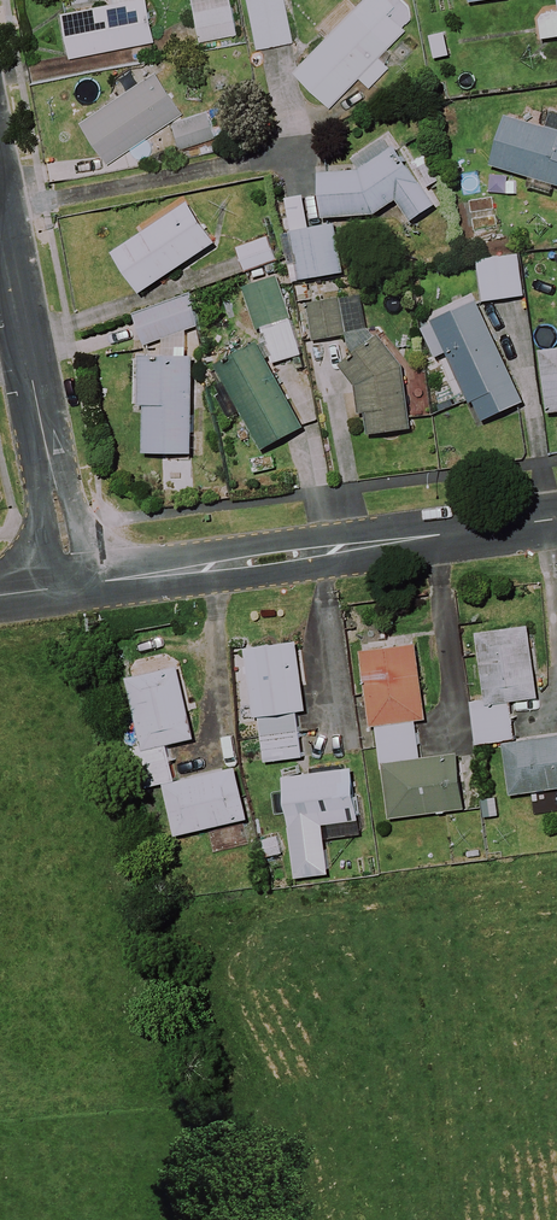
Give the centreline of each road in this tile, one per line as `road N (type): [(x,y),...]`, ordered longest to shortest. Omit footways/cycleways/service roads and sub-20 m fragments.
road 1 (residential): [(73,587),(556,521)]
road 2 (residential): [(73,587),(0,210)]

